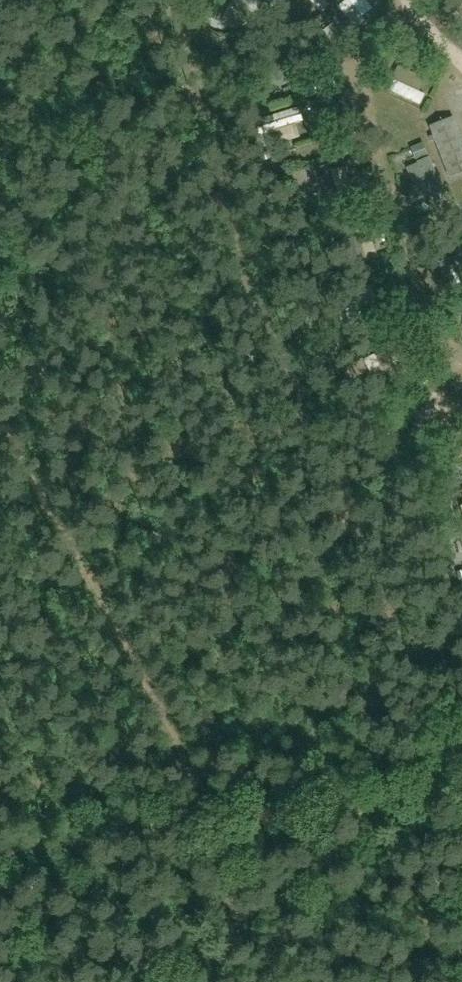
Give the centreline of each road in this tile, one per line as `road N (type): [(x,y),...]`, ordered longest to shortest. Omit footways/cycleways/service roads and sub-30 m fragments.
road 1 (track): [(461,360),(433,355),(424,342),(366,72),(373,48),(425,21)]

